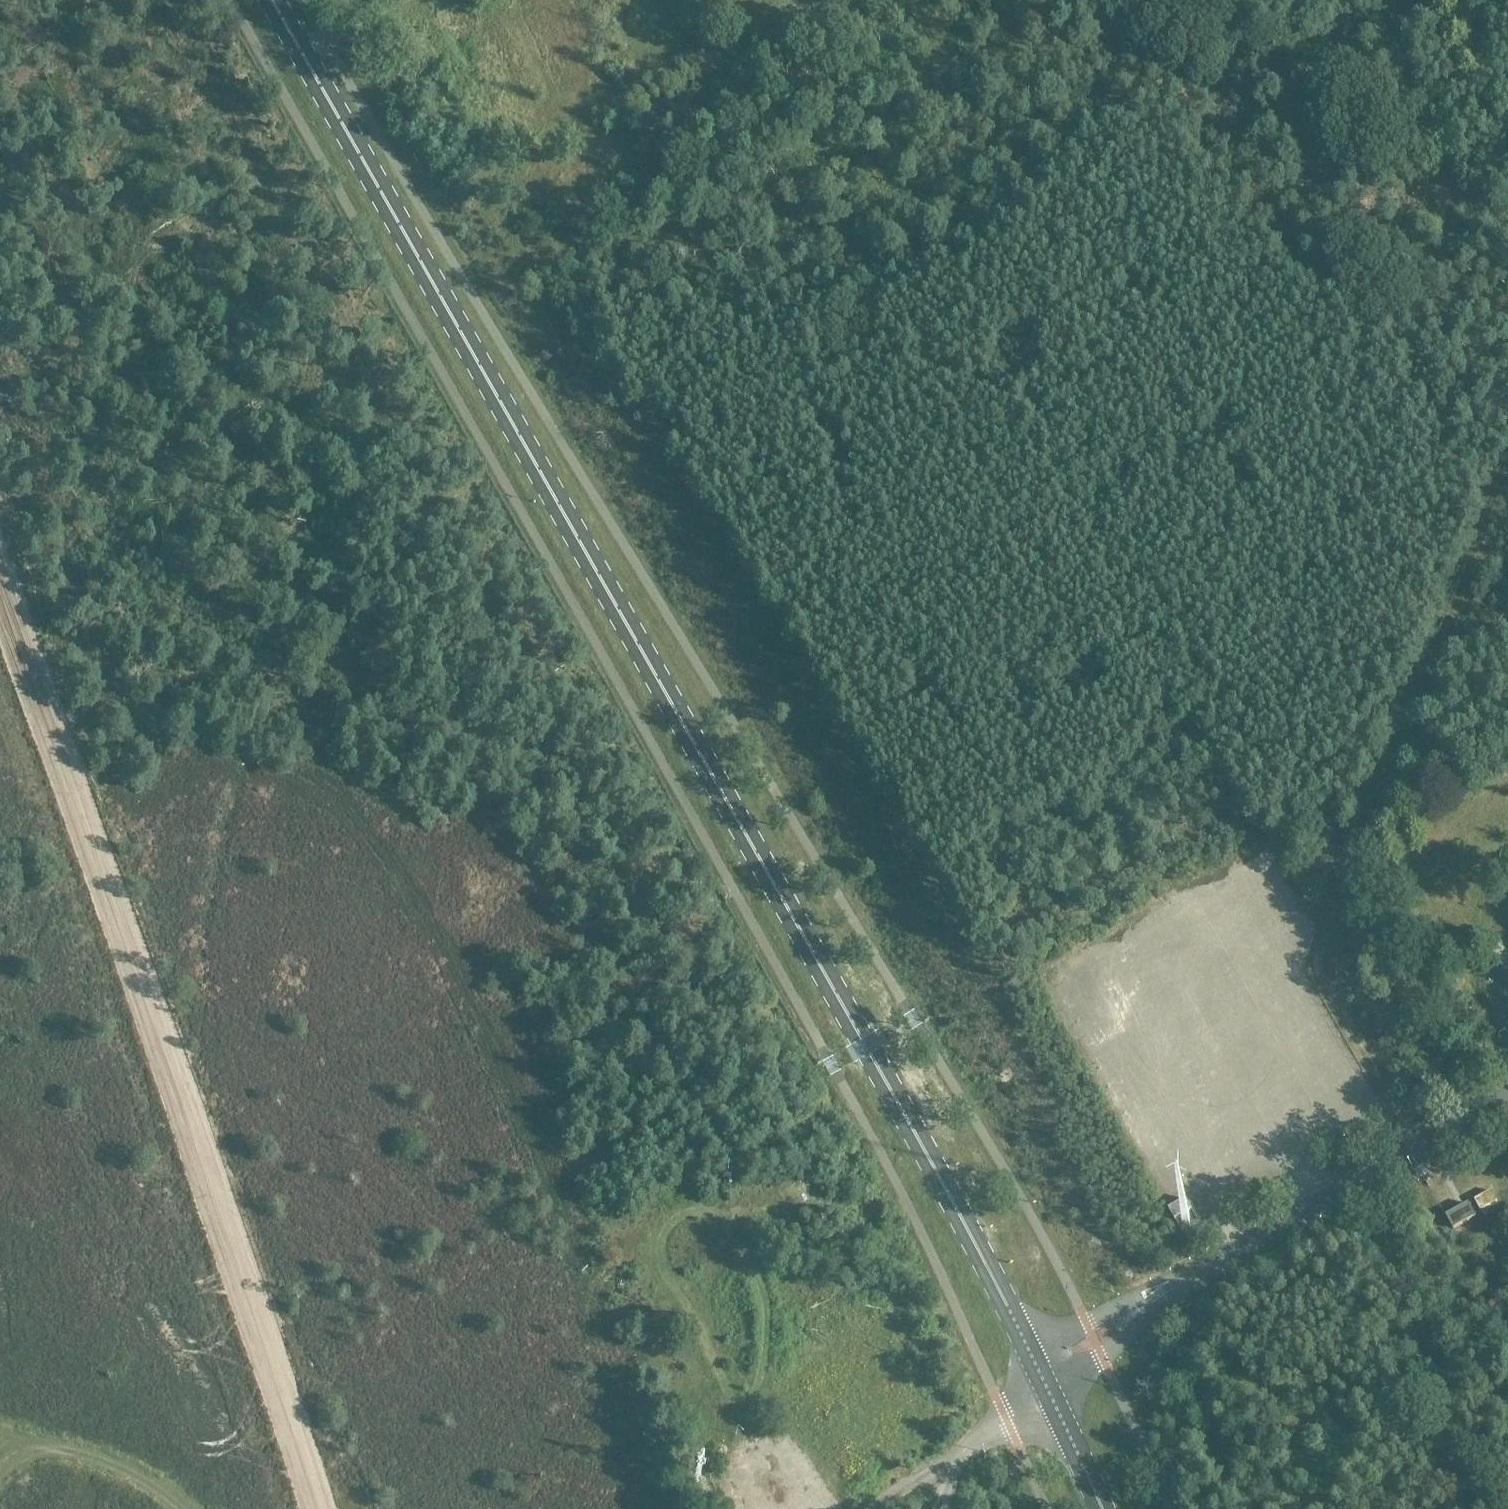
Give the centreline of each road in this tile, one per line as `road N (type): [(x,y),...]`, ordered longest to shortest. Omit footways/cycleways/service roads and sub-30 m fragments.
road 1 (primary): [(1045,1383),(941,1180),(271,0)]
road 2 (track): [(322,1508),(0,606)]
road 3 (unclassified): [(1045,1383),(1094,1338),(1162,1296),(1507,1098)]
road 4 (track): [(1507,1217),(1444,1237),(1398,1161)]
road 5 (primary): [(1101,1508),(1045,1383)]

